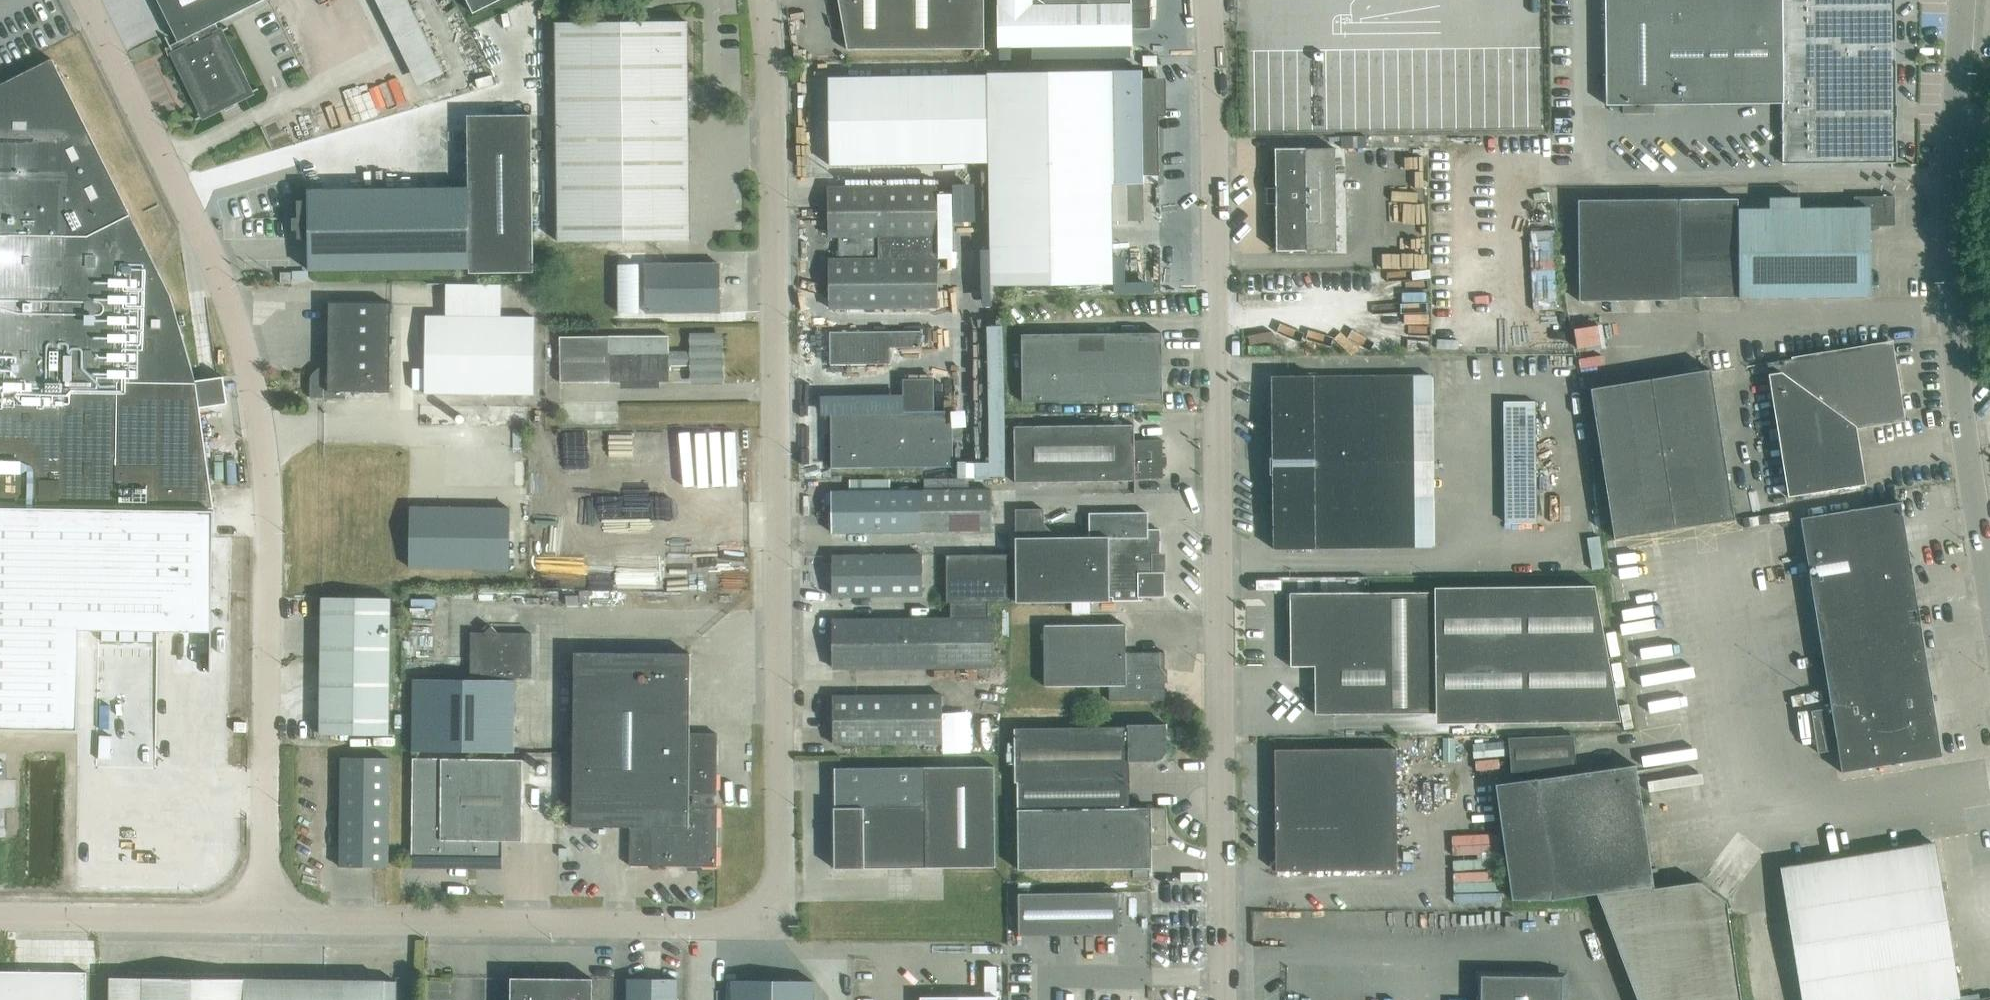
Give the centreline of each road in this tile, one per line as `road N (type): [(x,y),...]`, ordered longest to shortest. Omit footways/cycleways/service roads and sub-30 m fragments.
road 1 (unclassified): [(764,0),(776,106),(780,924),(263,919)]
road 2 (unclassified): [(1219,999),(1208,0)]
road 3 (unclassified): [(263,919),(270,535),(262,426),(233,309),(88,0)]
road 4 (unclassified): [(1989,571),(1967,425),(1956,222),(1966,0)]
road 5 (unclassified): [(263,919),(0,916)]

